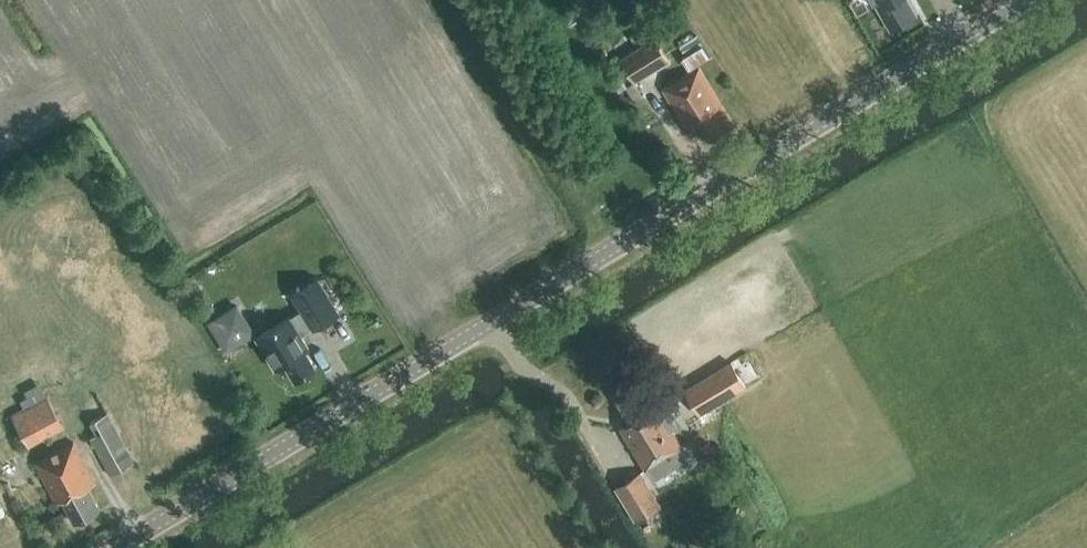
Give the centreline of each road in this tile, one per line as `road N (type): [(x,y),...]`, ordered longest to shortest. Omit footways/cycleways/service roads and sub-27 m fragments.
road 1 (tertiary): [(111,547),(1029,0)]

